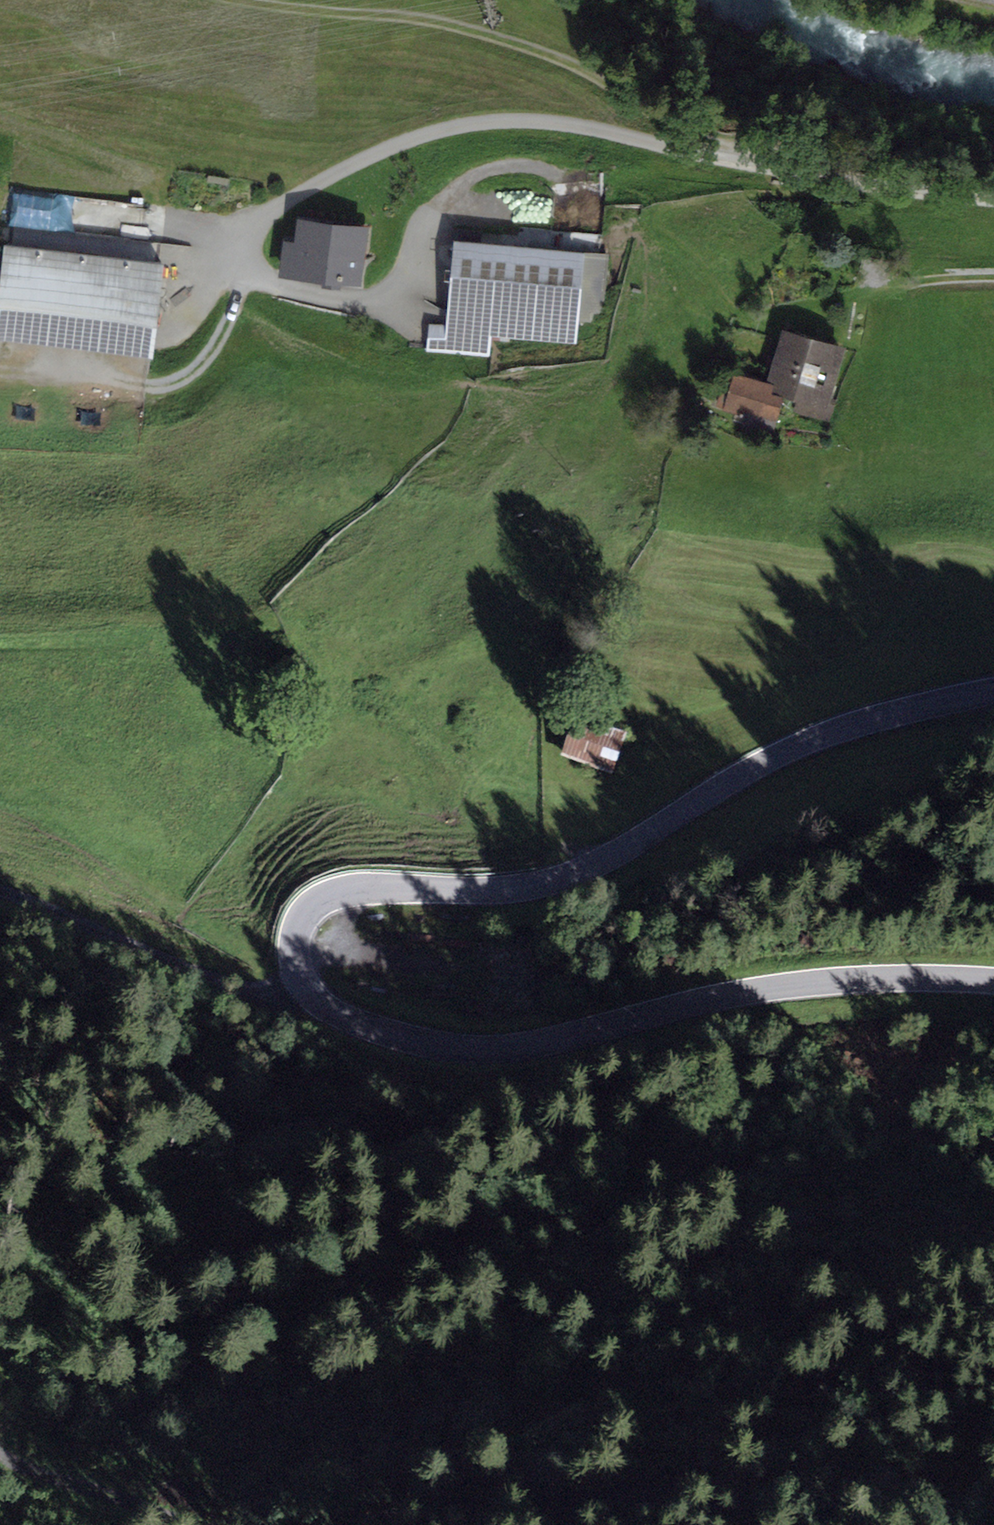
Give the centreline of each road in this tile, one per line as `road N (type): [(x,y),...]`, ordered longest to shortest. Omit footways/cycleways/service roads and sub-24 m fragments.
road 1 (tertiary): [(993,979),(908,977),(733,992),(530,1045),(478,1048),(386,1033),(341,1015),(303,981),(296,958),(309,906),(335,890),(515,889),(595,863),(691,812),(759,762),(993,688)]
road 2 (track): [(993,1510),(910,1491),(459,1503),(348,1524)]
road 3 (track): [(771,166),(589,128),(508,120),(431,133),(349,167),(254,224),(242,250)]
road 4 (track): [(771,166),(585,65),(526,42),(461,22),(271,0)]
road 5 (track): [(303,981),(271,990),(238,987),(0,892)]
road 6 (track): [(993,201),(771,166)]
road 7 (track): [(205,1524),(30,1470),(0,1453)]
road 8 (track): [(993,277),(802,308)]

